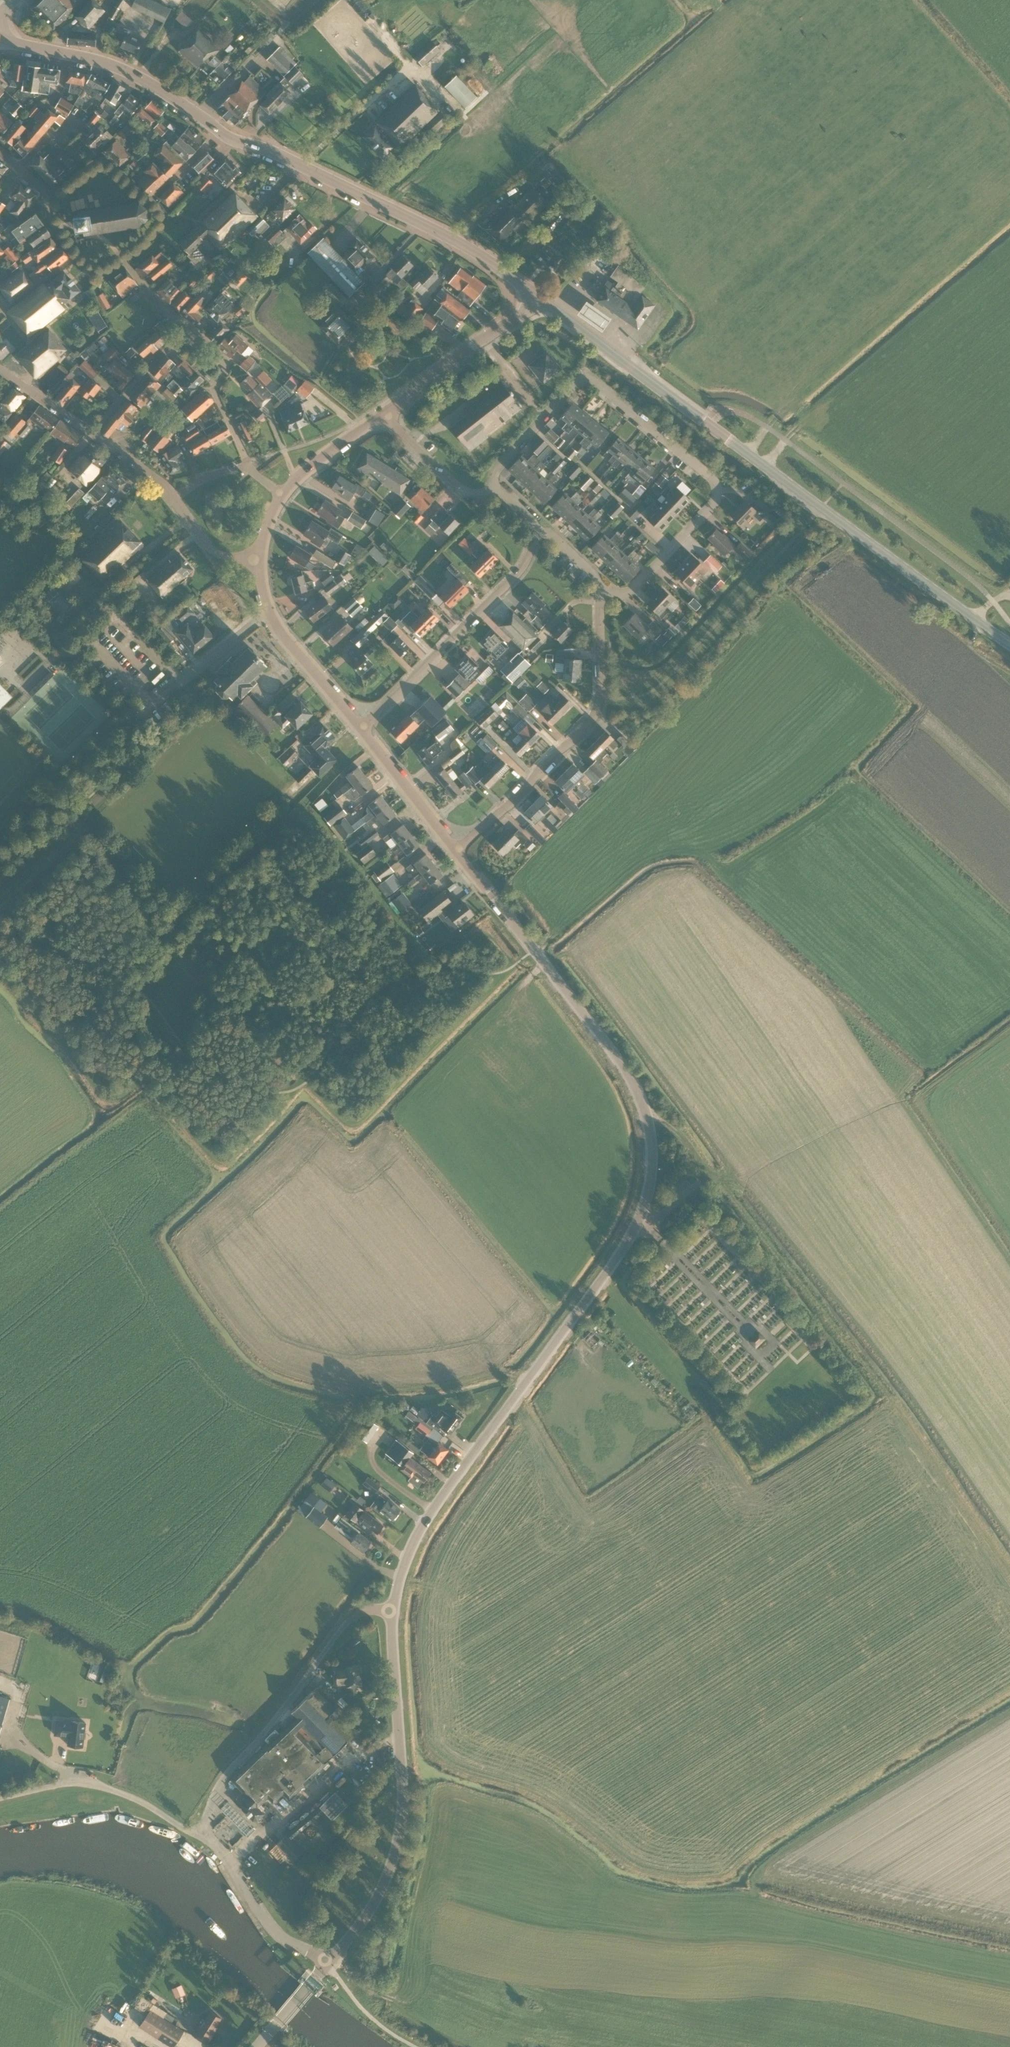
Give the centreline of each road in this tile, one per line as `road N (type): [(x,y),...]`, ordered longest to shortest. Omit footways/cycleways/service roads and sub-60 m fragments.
road 1 (tertiary): [(391,1609),(436,1505),(633,1236),(653,1165),(648,1119),(626,1069),(458,853)]
road 2 (track): [(648,1119),(677,1134),(722,1184),(864,1363),(1009,1569)]
road 3 (primary): [(975,619),(542,300)]
road 4 (unclassified): [(328,1963),(274,1929),(232,1863),(202,1835),(224,1776),(348,1622),(391,1609)]
road 5 (residential): [(501,489),(503,461),(582,379),(600,383),(711,476),(714,504),(638,586),(601,593)]
road 6 (tertiary): [(328,1963),(376,1899),(399,1834),(391,1609)]
road 7 (primary): [(542,300),(456,241),(222,132)]
road 8 (residential): [(458,853),(590,722),(600,698),(601,593)]
road 9 (residential): [(361,730),(522,568),(542,526)]
road 10 (track): [(177,933),(370,740)]
road 11 (track): [(148,710),(130,723),(120,784),(0,893)]
road 12 (primary): [(222,132),(126,69),(0,37)]
road 13 (tertiary): [(361,730),(272,619),(260,559)]
road 14 (tertiary): [(386,414),(542,300)]
road 15 (residential): [(250,466),(217,397),(225,365),(185,327)]
road 16 (tertiary): [(458,853),(361,730)]
road 17 (residential): [(386,414),(458,487),(501,489)]
road 18 (residential): [(185,327),(92,431)]
road 19 (tertiary): [(281,492),(386,414)]

